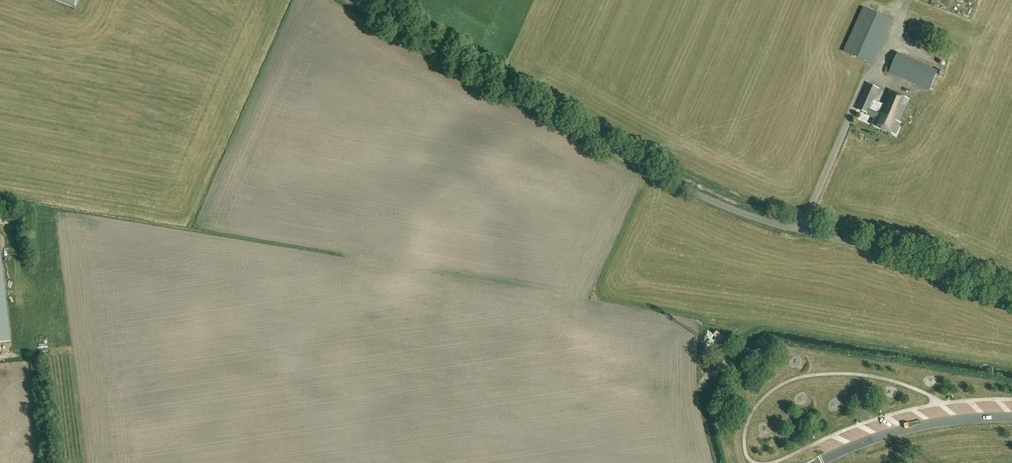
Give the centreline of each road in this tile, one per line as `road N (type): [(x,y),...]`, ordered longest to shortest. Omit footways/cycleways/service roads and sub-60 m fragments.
road 1 (unclassified): [(1011,296),(715,202),(350,0)]

